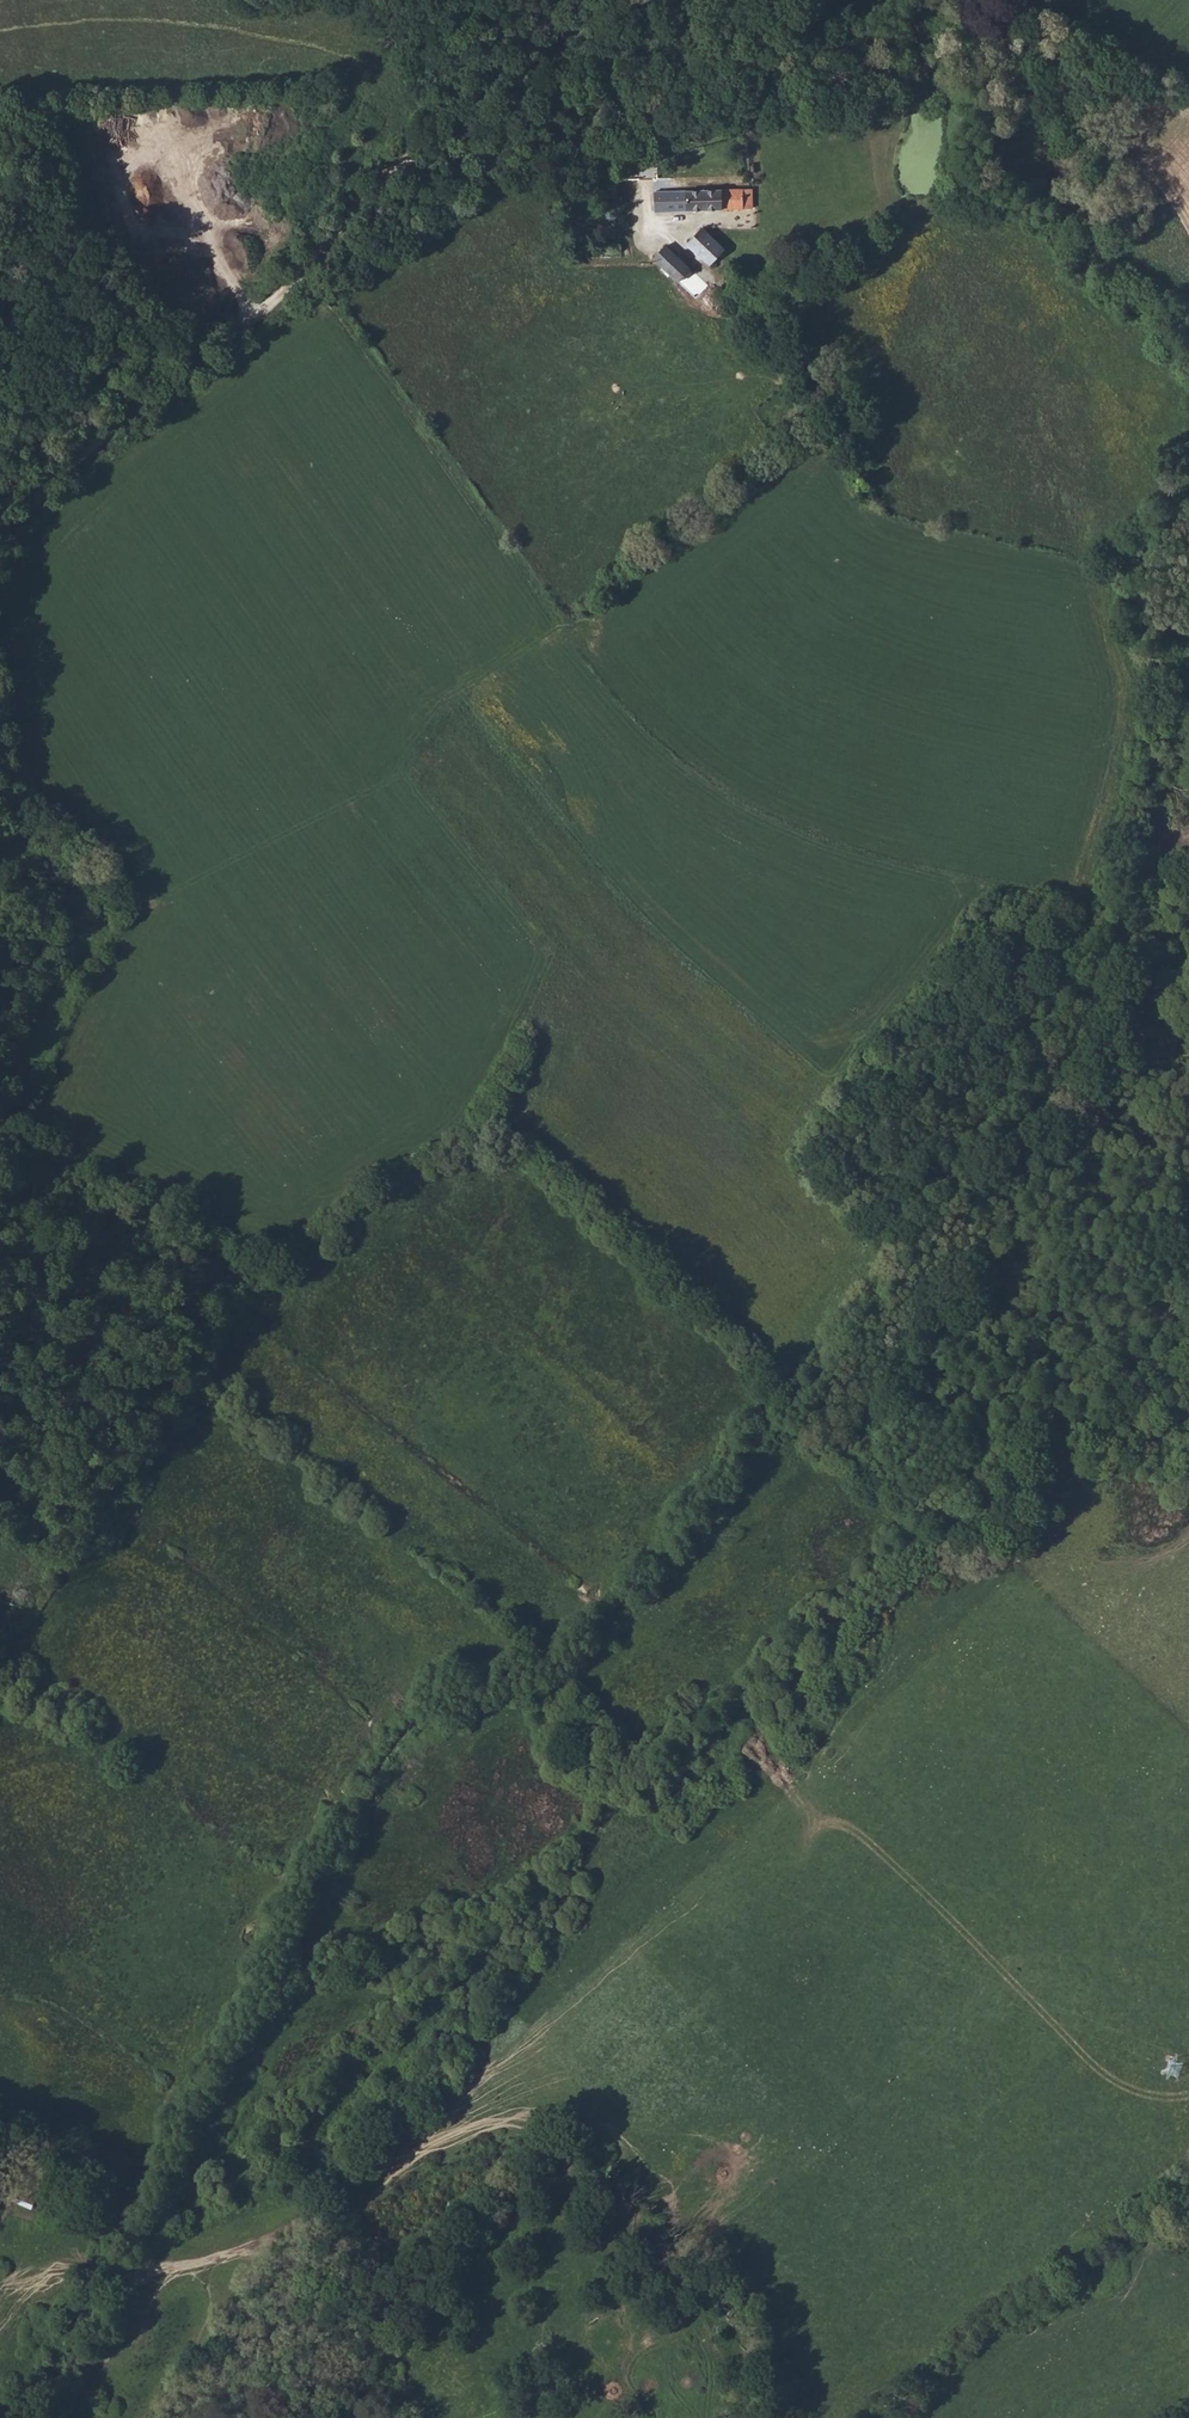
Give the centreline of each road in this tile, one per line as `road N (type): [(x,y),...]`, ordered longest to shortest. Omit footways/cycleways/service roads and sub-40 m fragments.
road 1 (track): [(0,540),(72,464),(290,286),(354,206),(405,158),(464,132),(522,130),(670,149)]
road 2 (track): [(670,149),(814,97)]

